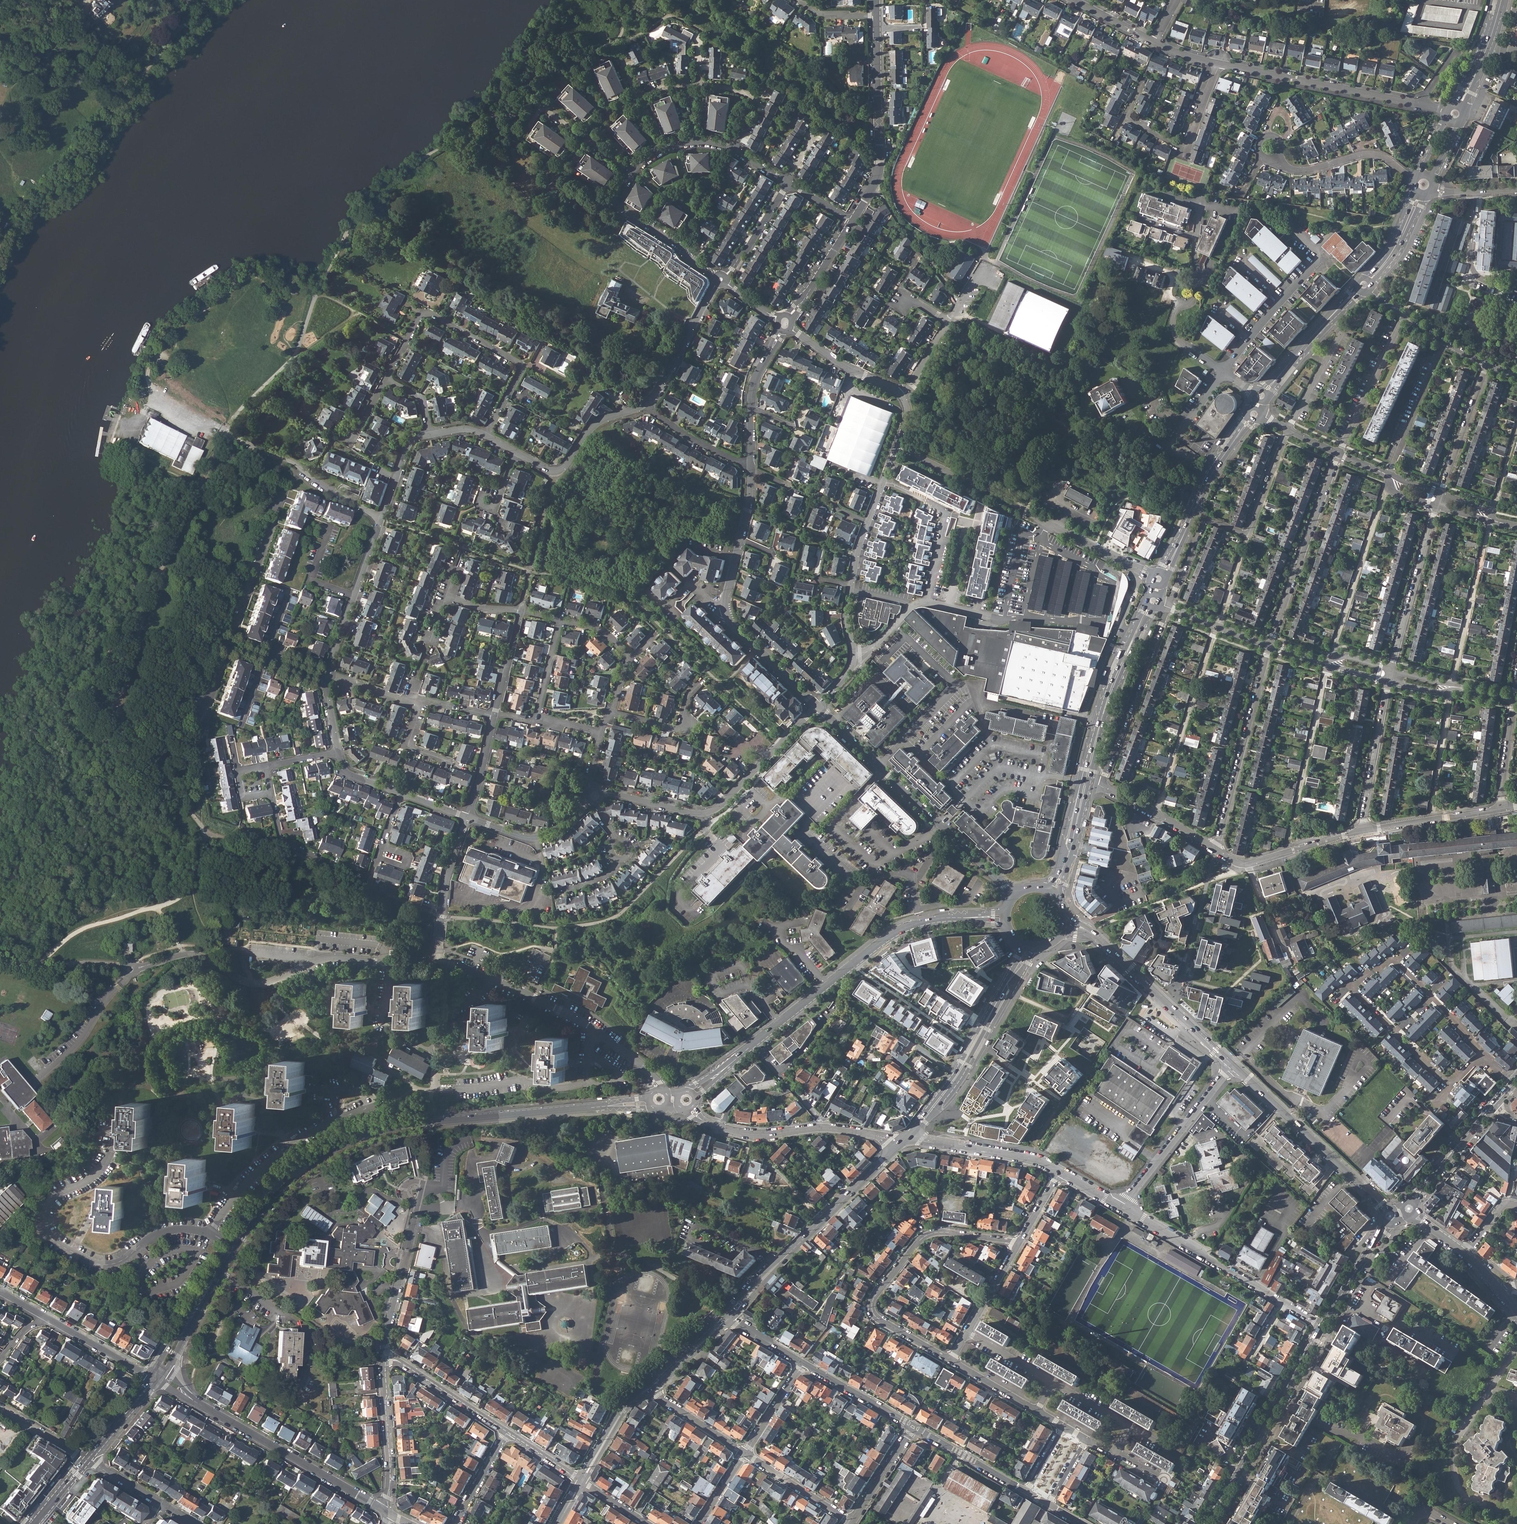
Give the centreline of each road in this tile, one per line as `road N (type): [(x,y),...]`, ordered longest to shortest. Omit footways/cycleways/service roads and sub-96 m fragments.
road 1 (tertiary): [(233,1247),(292,1176),(366,1135),(414,1123),(650,1103)]
road 2 (tertiary): [(693,1093),(898,931),(935,919),(1004,915)]
road 3 (residential): [(439,965),(327,957),(256,984),(201,955),(129,969)]
road 4 (residential): [(114,1123),(106,1164),(47,1206),(45,1223),(55,1243),(112,1264),(161,1233),(212,1233)]
road 5 (residential): [(896,447),(1155,576)]
road 6 (residential): [(1018,1242),(932,1233),(873,1299),(875,1317),(949,1360)]
road 7 (residential): [(1013,895),(817,705)]
road 8 (residential): [(154,1377),(388,1511)]
road 9 (residential): [(486,435),(523,366),(426,313),(387,382)]
road 10 (residential): [(595,794),(714,809),(817,705)]
road 11 (residential): [(656,1090),(638,1062),(585,1024),(489,978),(439,965)]
road 12 (residential): [(1167,606),(1204,522),(1250,532),(1287,429)]
road 13 (tertiary): [(727,1315),(900,1144)]
road 14 (primary): [(1209,1523),(1323,1326)]
road 15 (tertiary): [(1066,923),(1084,928),(1232,1063)]
road 16 (residential): [(853,656),(847,611),(857,554),(896,447)]
road 17 (residential): [(1215,851),(1269,645)]
road 18 (tertiary): [(1232,1063),(1385,1207)]
road 19 (residential): [(1421,105),(1219,65)]
road 20 (residential): [(1269,645),(1339,453)]
road 21 (residential): [(817,705),(727,615),(740,540)]
road 22 (residential): [(877,29),(879,168),(852,221)]
road 23 (residential): [(1167,606),(1101,785)]
road 24 (tertiary): [(1151,604),(1110,694),(1086,782)]
road 25 (residential): [(1121,1206),(1283,1302)]
road 26 (tertiary): [(1254,414),(1211,474),(1162,575)]
road 27 (residential): [(1516,1347),(1455,1452),(1456,1484),(1478,1504)]
road 28 (residential): [(1121,1206),(1232,1063)]
road 29 (residential): [(385,1358),(423,1182)]
road 30 (residential): [(226,433),(300,467),(382,519)]
road 31 (residential): [(212,1233),(271,1160),(341,1116)]
road 32 (residential): [(1223,371),(1183,344),(1175,329),(1181,301),(1191,305),(1199,286),(1196,236)]
road 33 (tertiary): [(942,1096),(1030,947)]
road 34 (residential): [(282,487),(225,645)]
road 35 (residential): [(1392,669),(1436,507)]
road 36 (residential): [(270,793),(285,843),(364,879),(378,857)]
road 37 (residential): [(382,519),(327,674)]
road 38 (residential): [(631,172),(620,207),(721,279)]
road 39 (residential): [(1126,119),(1188,150),(1219,65)]
road 40 (residential): [(910,1133),(1061,1172)]
road 41 (residential): [(1215,851),(1250,864),(1361,831)]
road 42 (residential): [(385,1358),(388,1511)]
road 43 (residential): [(1361,831),(1389,681)]
road 44 (residential): [(1414,181),(1377,156),(1304,172),(1275,156)]
road 45 (residential): [(439,965),(446,879),(467,817)]
road 46 (residential): [(1339,453),(1404,316)]
road 47 (residential): [(1223,371),(1322,258)]
road 48 (residential): [(644,404),(721,279)]
road 49 (residential): [(467,817),(537,837),(595,794)]
road 50 (residential): [(1361,831),(1503,809)]
road 51 (residential): [(691,1108),(750,1133),(829,1128)]
road 52 (residential): [(507,1431),(385,1358)]
road 53 (residential): [(1441,494),(1487,365)]
road 54 (residential): [(611,713),(679,731),(688,694),(704,677)]
road 55 (residential): [(791,329),(902,396)]
road 56 (residential): [(804,1362),(914,1426)]
road 57 (residential): [(1478,192),(1474,273),(1516,292)]
road 58 (residential): [(914,1426),(1024,1489)]
road 59 (residential): [(745,1452),(851,1521)]
road 60 (tertiary): [(154,1377),(218,1271)]
road 61 (primary): [(1388,1221),(1323,1326)]
road 62 (residential): [(751,463),(700,443),(644,404)]

